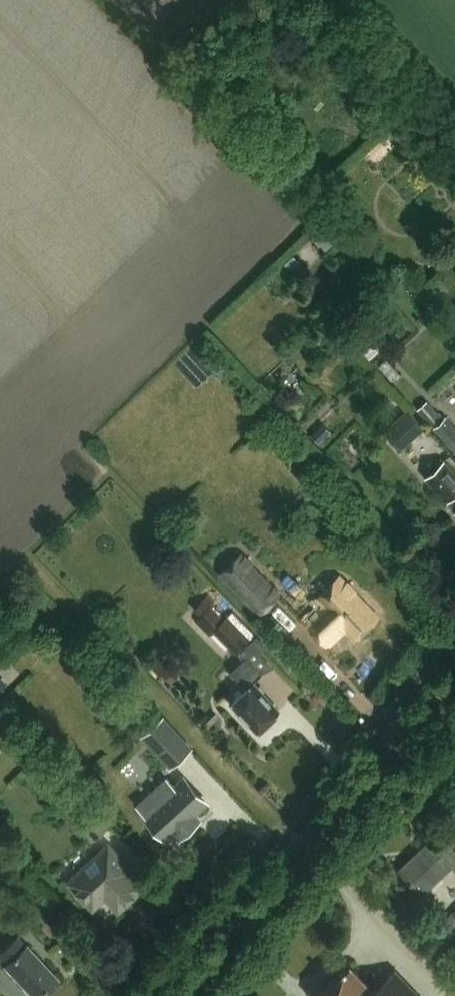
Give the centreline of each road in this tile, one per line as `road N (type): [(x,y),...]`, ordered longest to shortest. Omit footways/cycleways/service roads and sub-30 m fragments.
road 1 (secondary): [(182,995),(454,676)]

